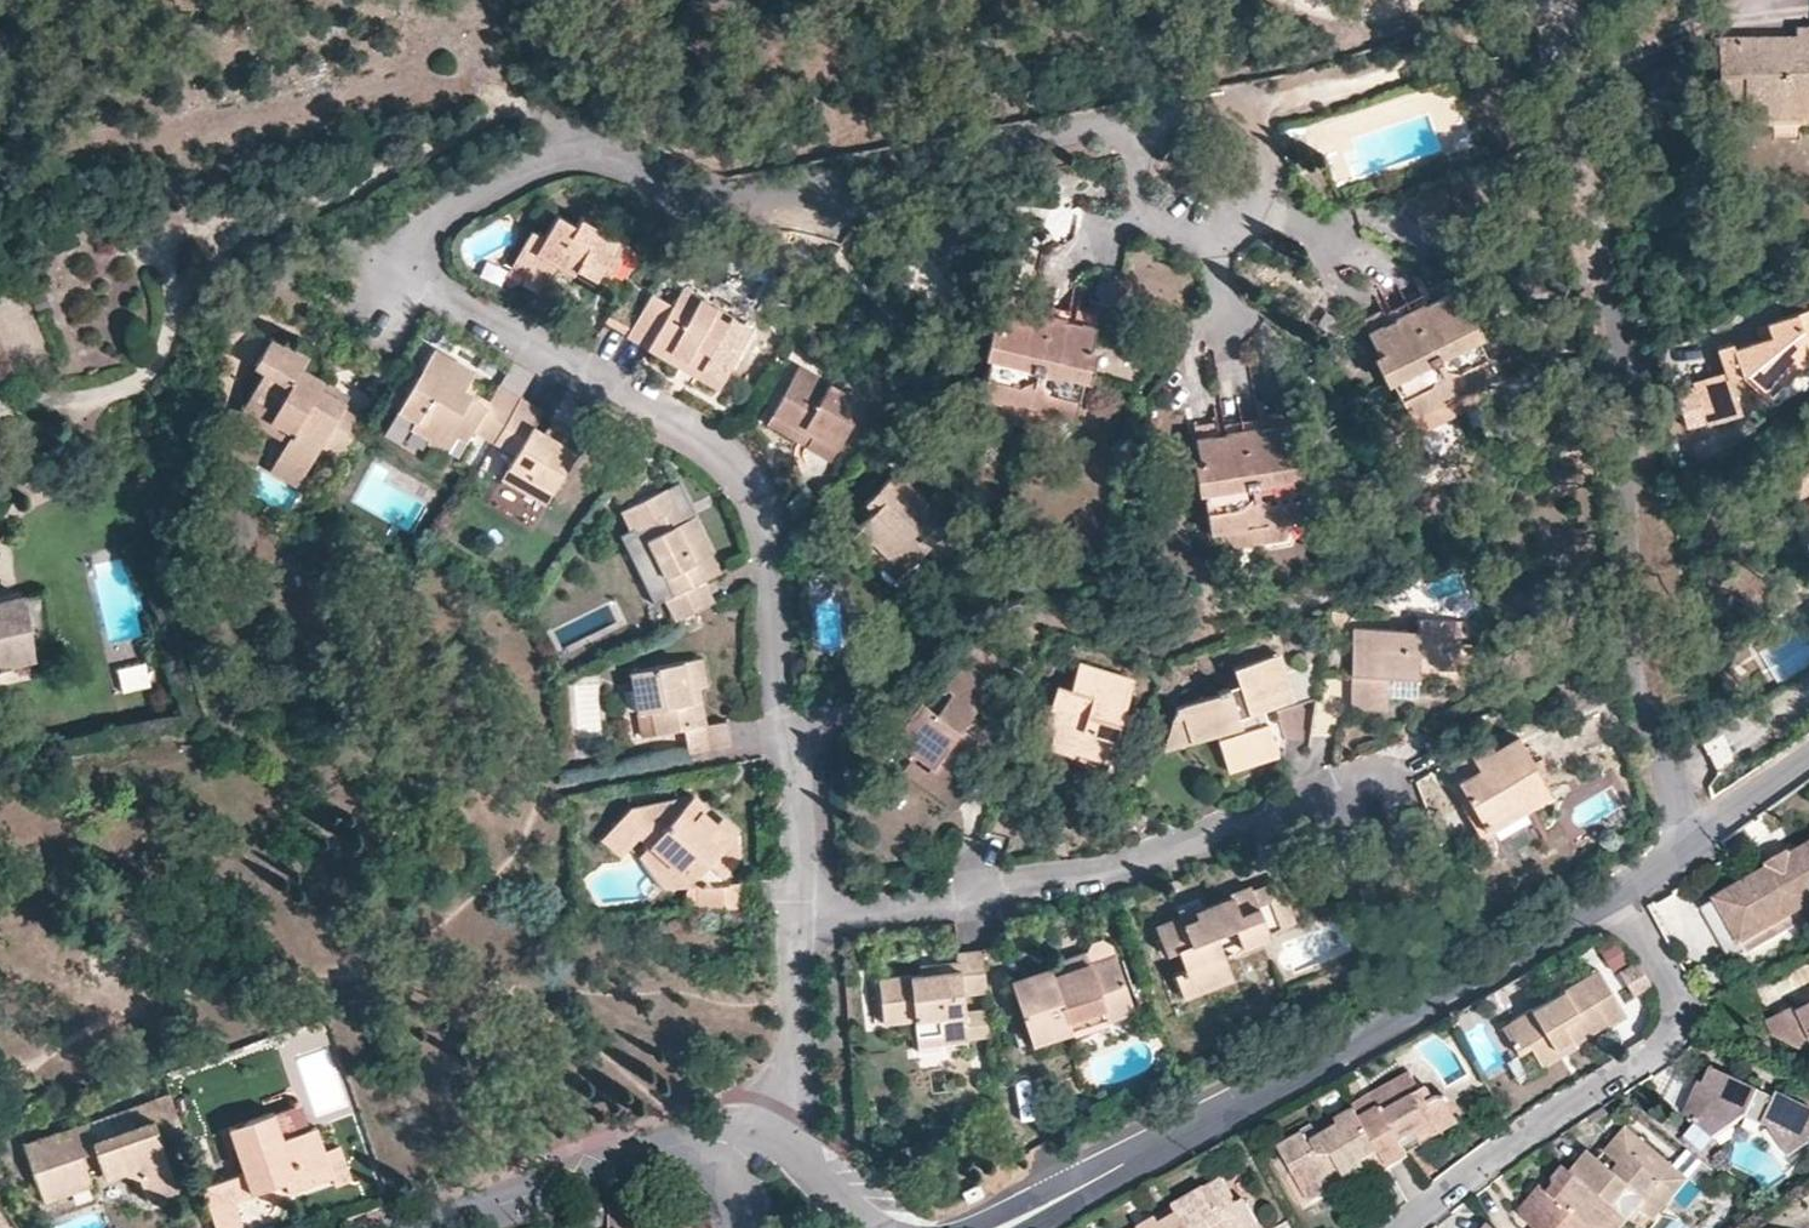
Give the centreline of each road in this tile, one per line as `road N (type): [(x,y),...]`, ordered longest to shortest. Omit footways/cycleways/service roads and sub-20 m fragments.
road 1 (residential): [(1129,118),(795,199),(731,204),(615,158),(546,158),(439,216),(421,243),(422,275),(452,305),(644,405),(743,478),(769,563),(787,743),(800,772),(805,924)]
road 2 (residential): [(1543,10),(1618,341),(1628,500),(1661,737),(1684,841)]
road 3 (residential): [(1614,889),(998,1227)]
road 4 (unclassified): [(1429,763),(1258,828),(1003,892),(805,924)]
road 5 (residential): [(1614,889),(1666,974),(1678,1025),(1657,1054),(1407,1227)]
road 6 (residential): [(1129,118),(1145,214),(1199,239),(1247,221),(1271,179),(1256,107),(1235,101)]
road 7 (track): [(1543,10),(1349,87),(1256,107)]
road 8 (residential): [(711,1138),(446,1227)]
road 9 (residential): [(805,924),(808,1045),(767,1132)]
road 10 (residential): [(1808,755),(1684,841)]
road 11 (residential): [(883,1227),(767,1132)]

